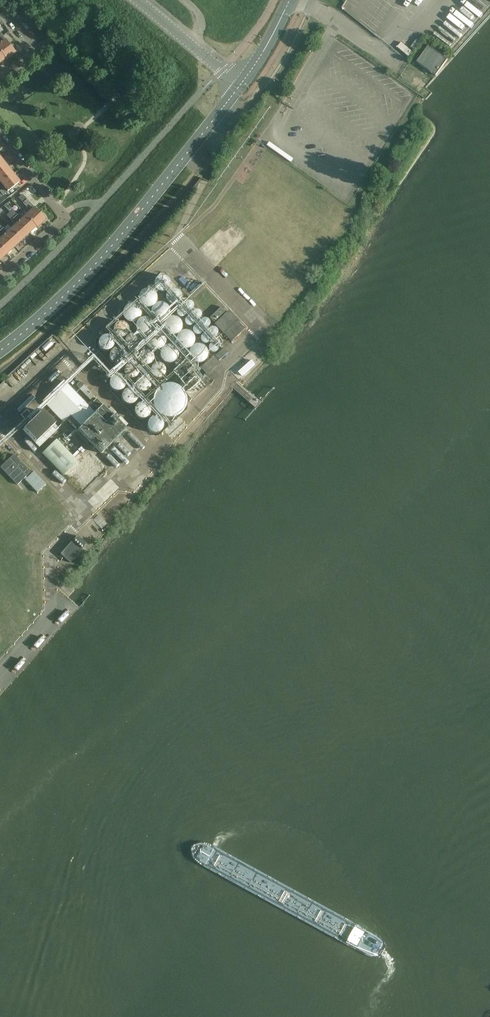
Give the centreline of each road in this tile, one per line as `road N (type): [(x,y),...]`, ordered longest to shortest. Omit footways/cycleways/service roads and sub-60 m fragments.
road 1 (secondary): [(0,351),(108,251),(239,86)]
road 2 (residential): [(0,276),(62,219),(0,140)]
road 3 (motorway): [(349,0),(489,119)]
road 4 (motorway): [(388,0),(489,89)]

